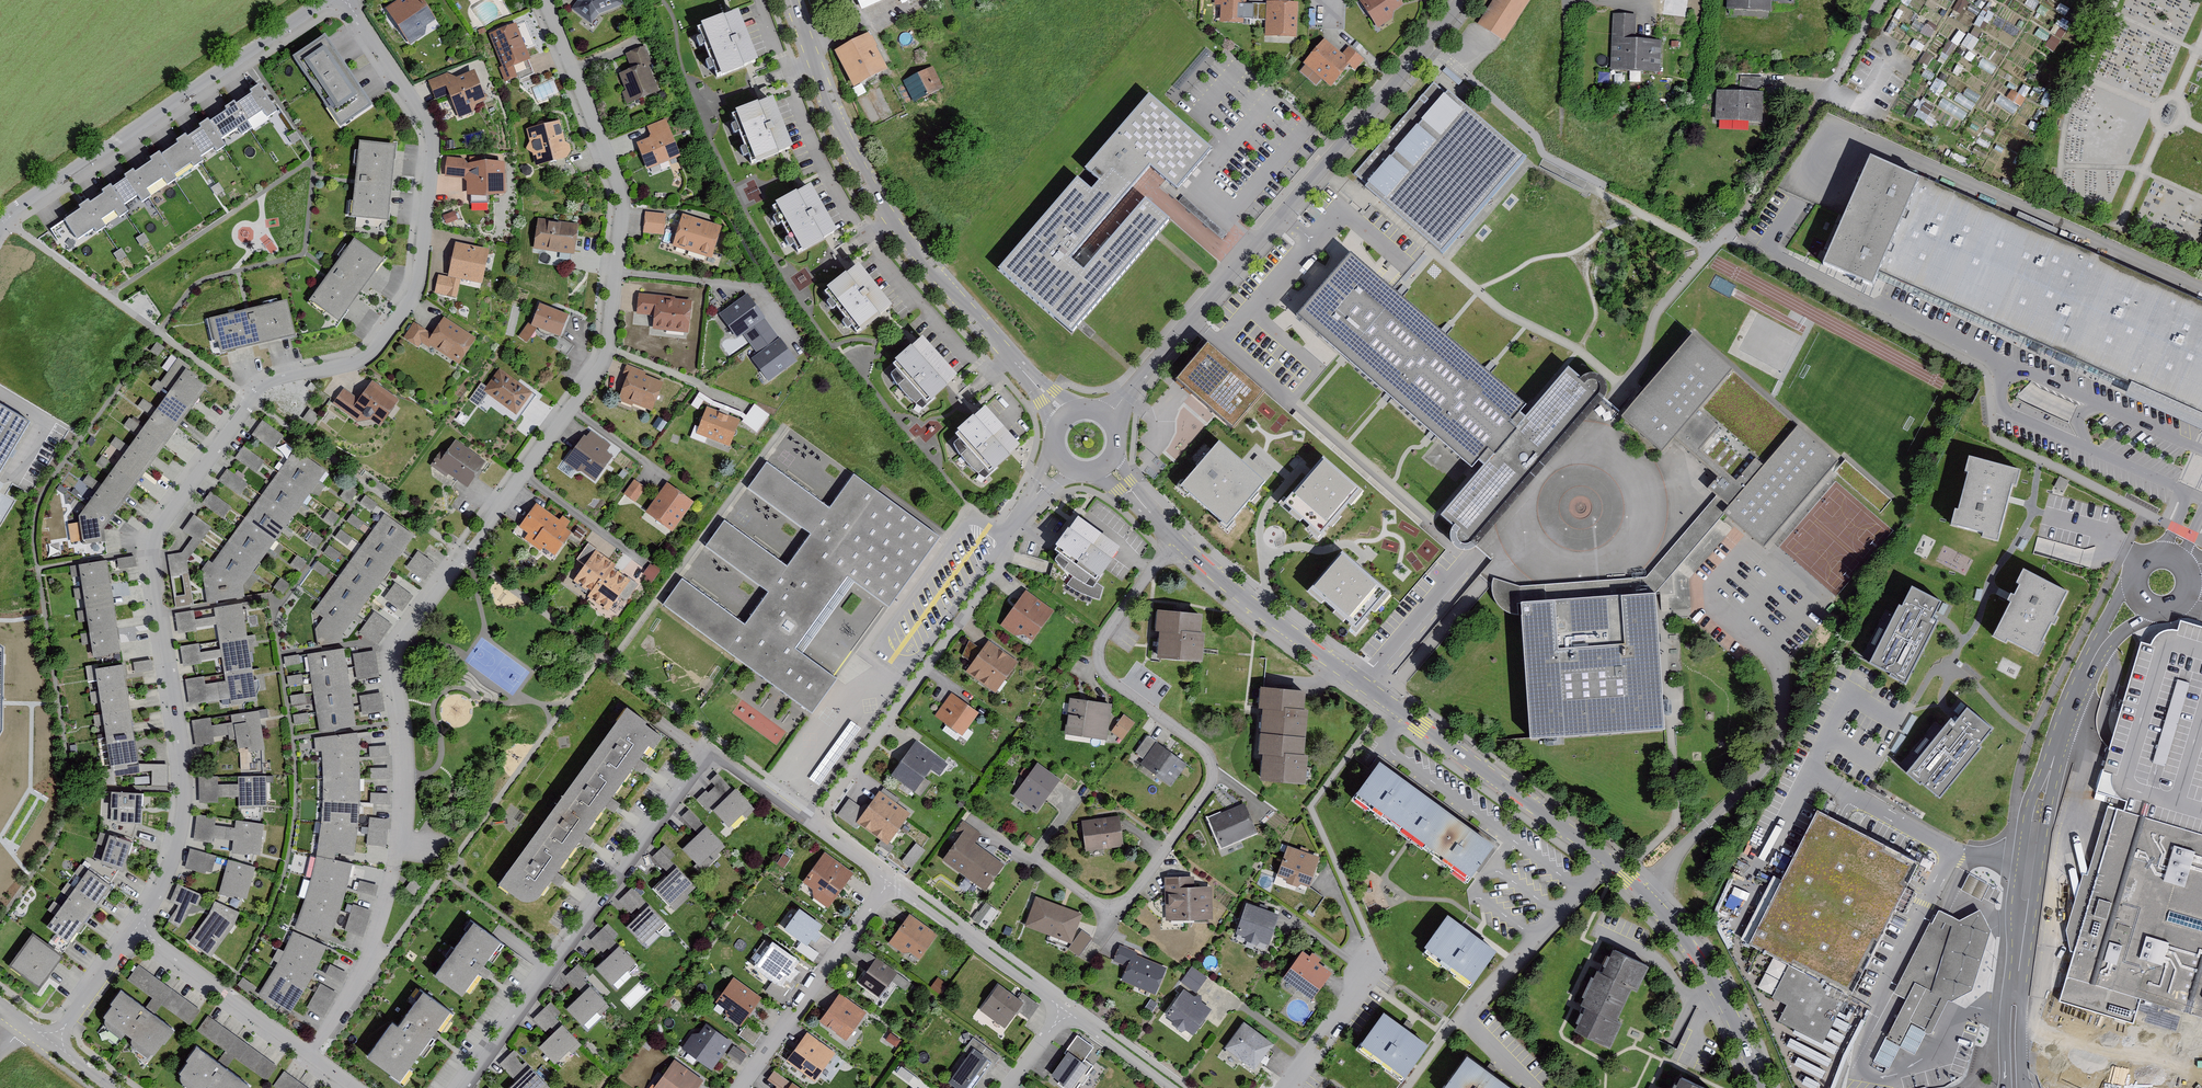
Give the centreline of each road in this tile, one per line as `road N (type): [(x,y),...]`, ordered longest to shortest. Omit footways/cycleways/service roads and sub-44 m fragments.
road 1 (residential): [(540,0),(616,192),(605,351),(392,648),(405,759),(399,845),(365,969),(309,1057)]
road 2 (residential): [(135,929),(164,878),(181,793),(153,537),(252,394),(362,358),(413,292),(427,139),(345,0)]
road 3 (residential): [(1175,540),(1099,647),(1104,671),(1207,750),(1214,778),(1129,899),(1110,908),(1040,862)]
road 4 (residential): [(1106,418),(1459,0)]
road 5 (residential): [(2132,580),(2089,633),(2042,739),(2009,924),(1998,1087)]
road 6 (residential): [(813,826),(726,763),(705,762),(461,1087)]
road 7 (residential): [(1605,858),(1175,540)]
road 8 (residential): [(2021,1087),(2017,1013),(2048,797),(2090,677),(2108,648),(2157,613)]
road 9 (residential): [(787,0),(888,212),(1017,367)]
road 10 (residential): [(330,0),(0,227)]
road 11 (residential): [(1035,498),(1008,535),(1001,564),(813,826)]
road 12 (residential): [(1723,236),(1892,0)]
road 13 (residential): [(1757,1078),(1695,951),(1662,908),(1605,858)]
road 14 (residential): [(740,1087),(889,882)]
road 15 (residential): [(1067,1008),(889,882)]
road 16 (residential): [(309,1057),(135,929)]
road 17 (residential): [(1605,858),(1464,1015)]
road 18 (residential): [(1287,1087),(1378,964)]
road 19 (residential): [(52,1042),(135,929)]
road 20 (residential): [(1175,1087),(1067,1008)]

